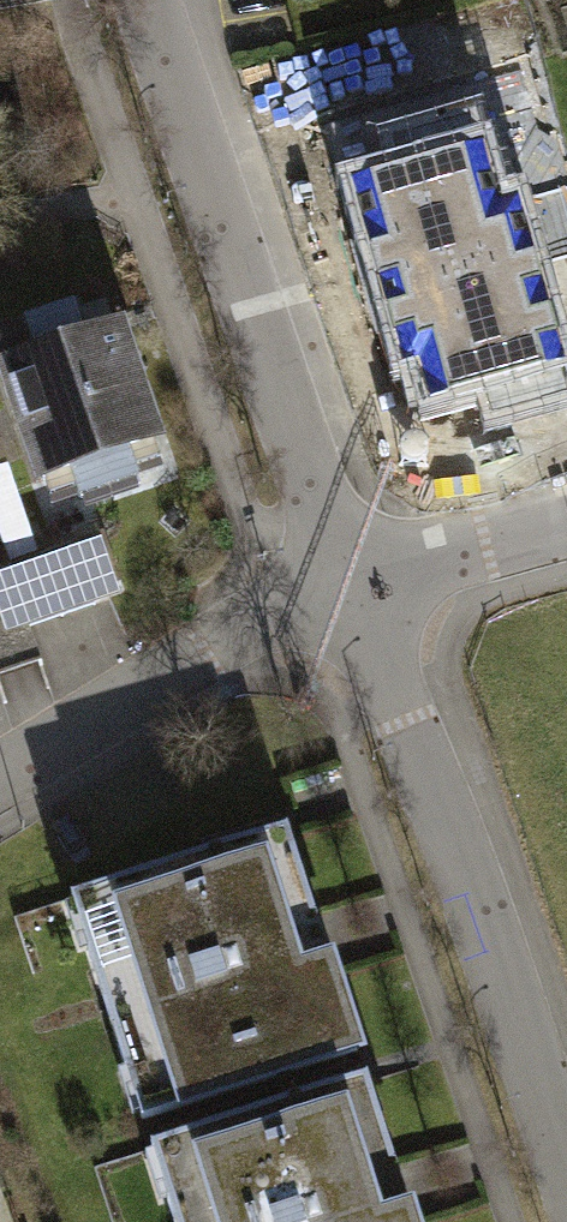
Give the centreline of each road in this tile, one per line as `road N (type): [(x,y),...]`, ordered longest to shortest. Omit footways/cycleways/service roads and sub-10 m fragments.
road 1 (residential): [(352,586),(566,1190)]
road 2 (residential): [(151,0),(352,586)]
road 3 (residential): [(0,787),(294,609),(352,586)]
road 4 (residential): [(352,586),(566,526)]

